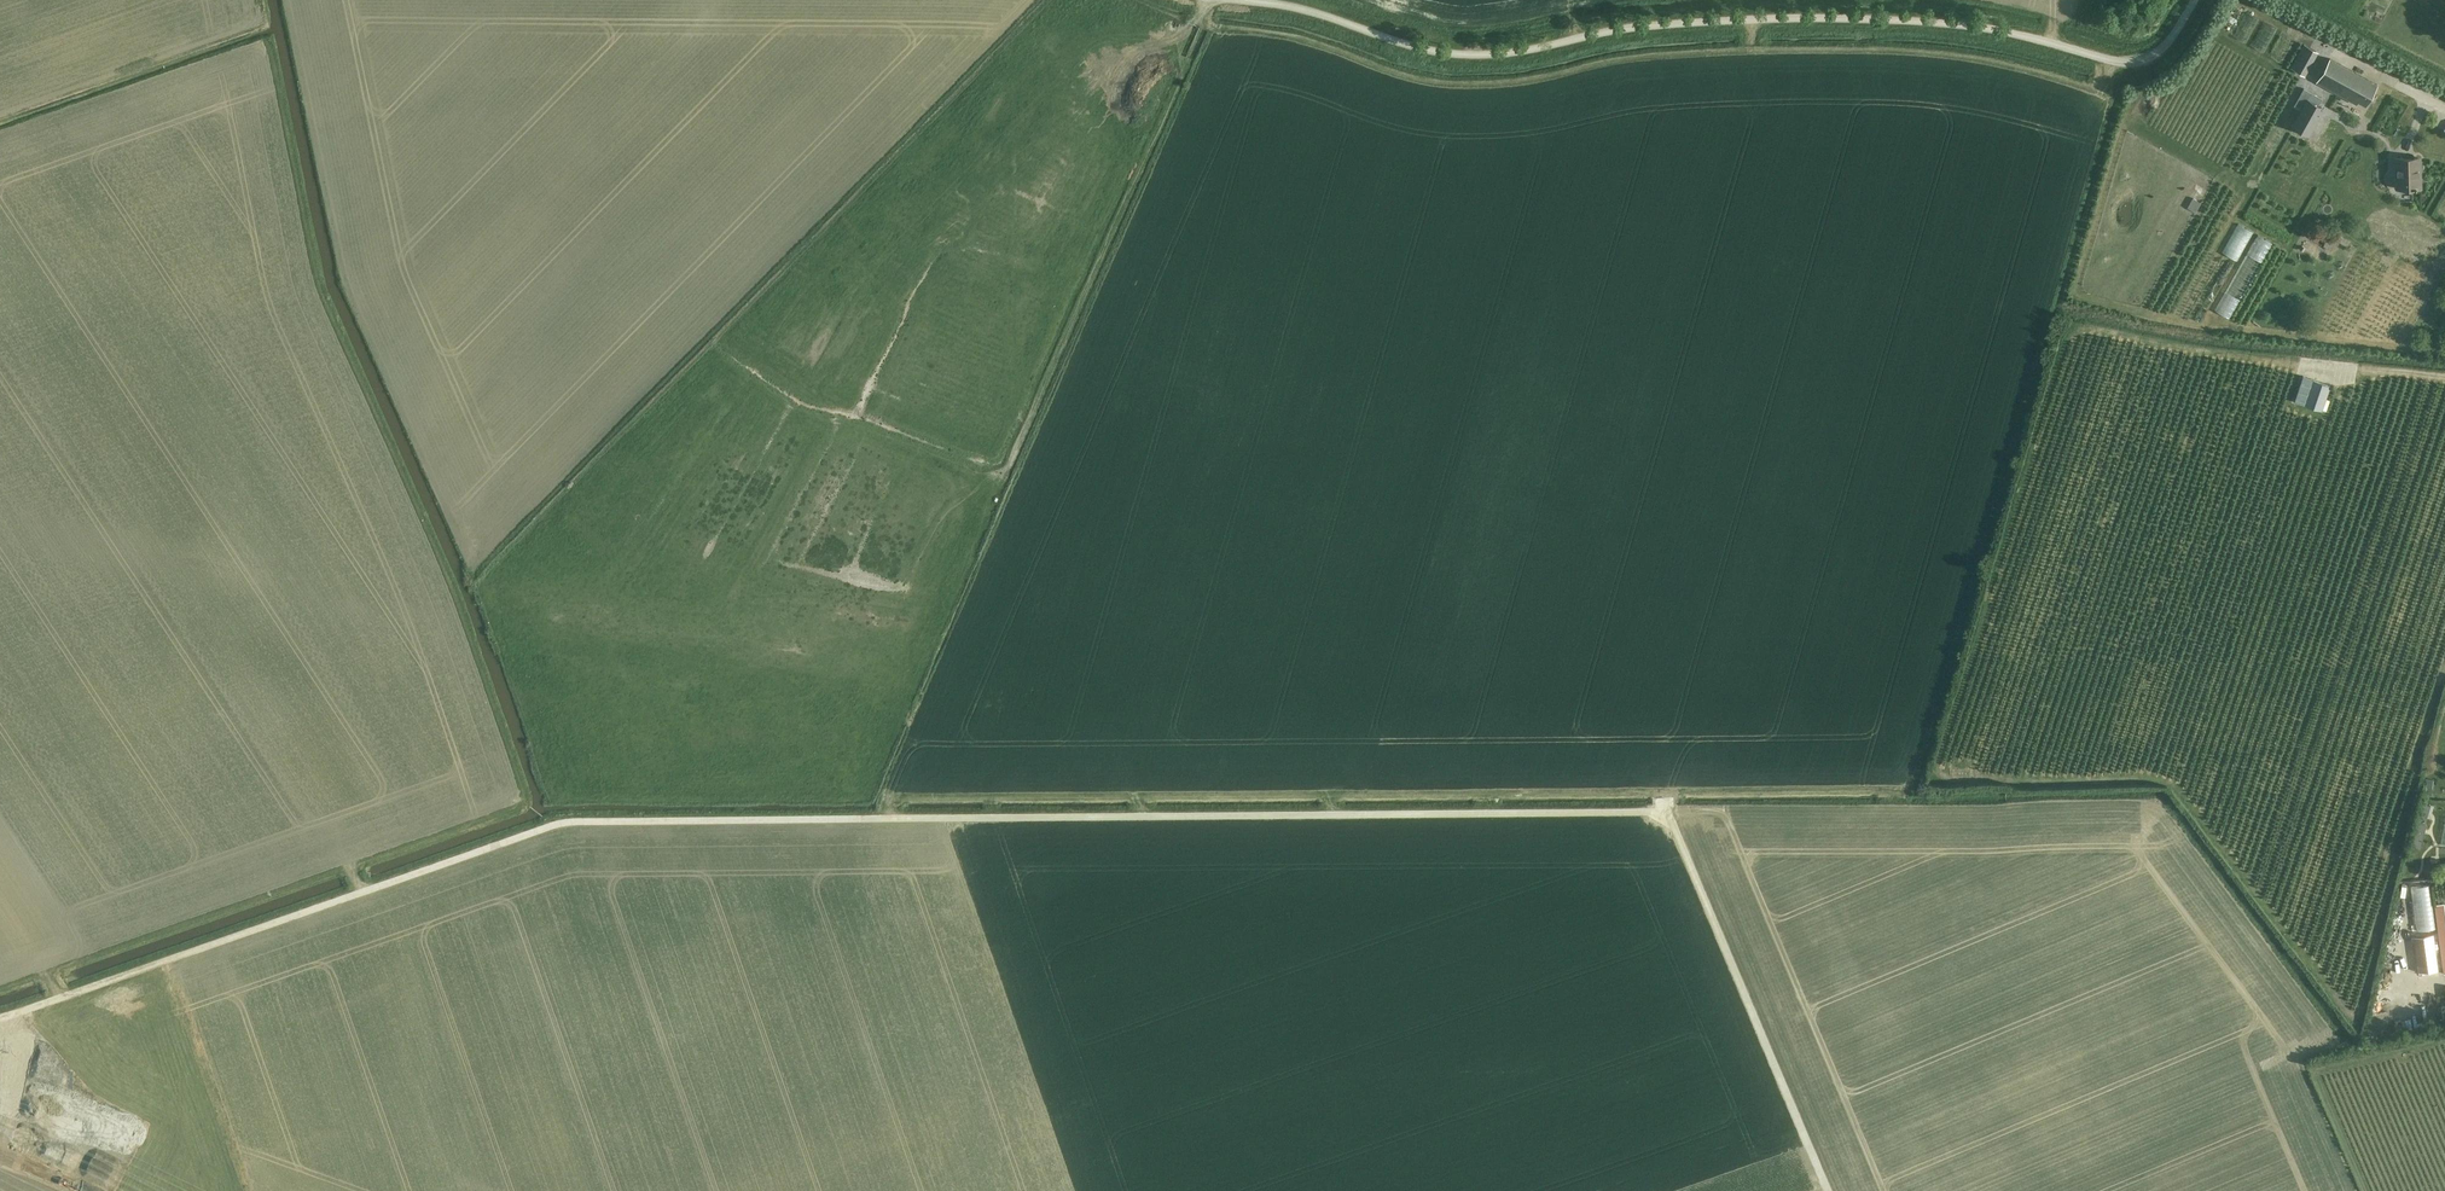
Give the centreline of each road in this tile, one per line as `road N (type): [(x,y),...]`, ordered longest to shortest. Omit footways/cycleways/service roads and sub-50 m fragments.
road 1 (track): [(0,1019),(578,823),(1656,812),(1671,821),(1828,1190)]
road 2 (unclassified): [(1210,0),(1293,6),(1473,57),(1661,25),(1808,18),(1987,28),(2138,65),(2168,48),(2196,0)]
road 3 (track): [(2444,381),(2075,326)]

